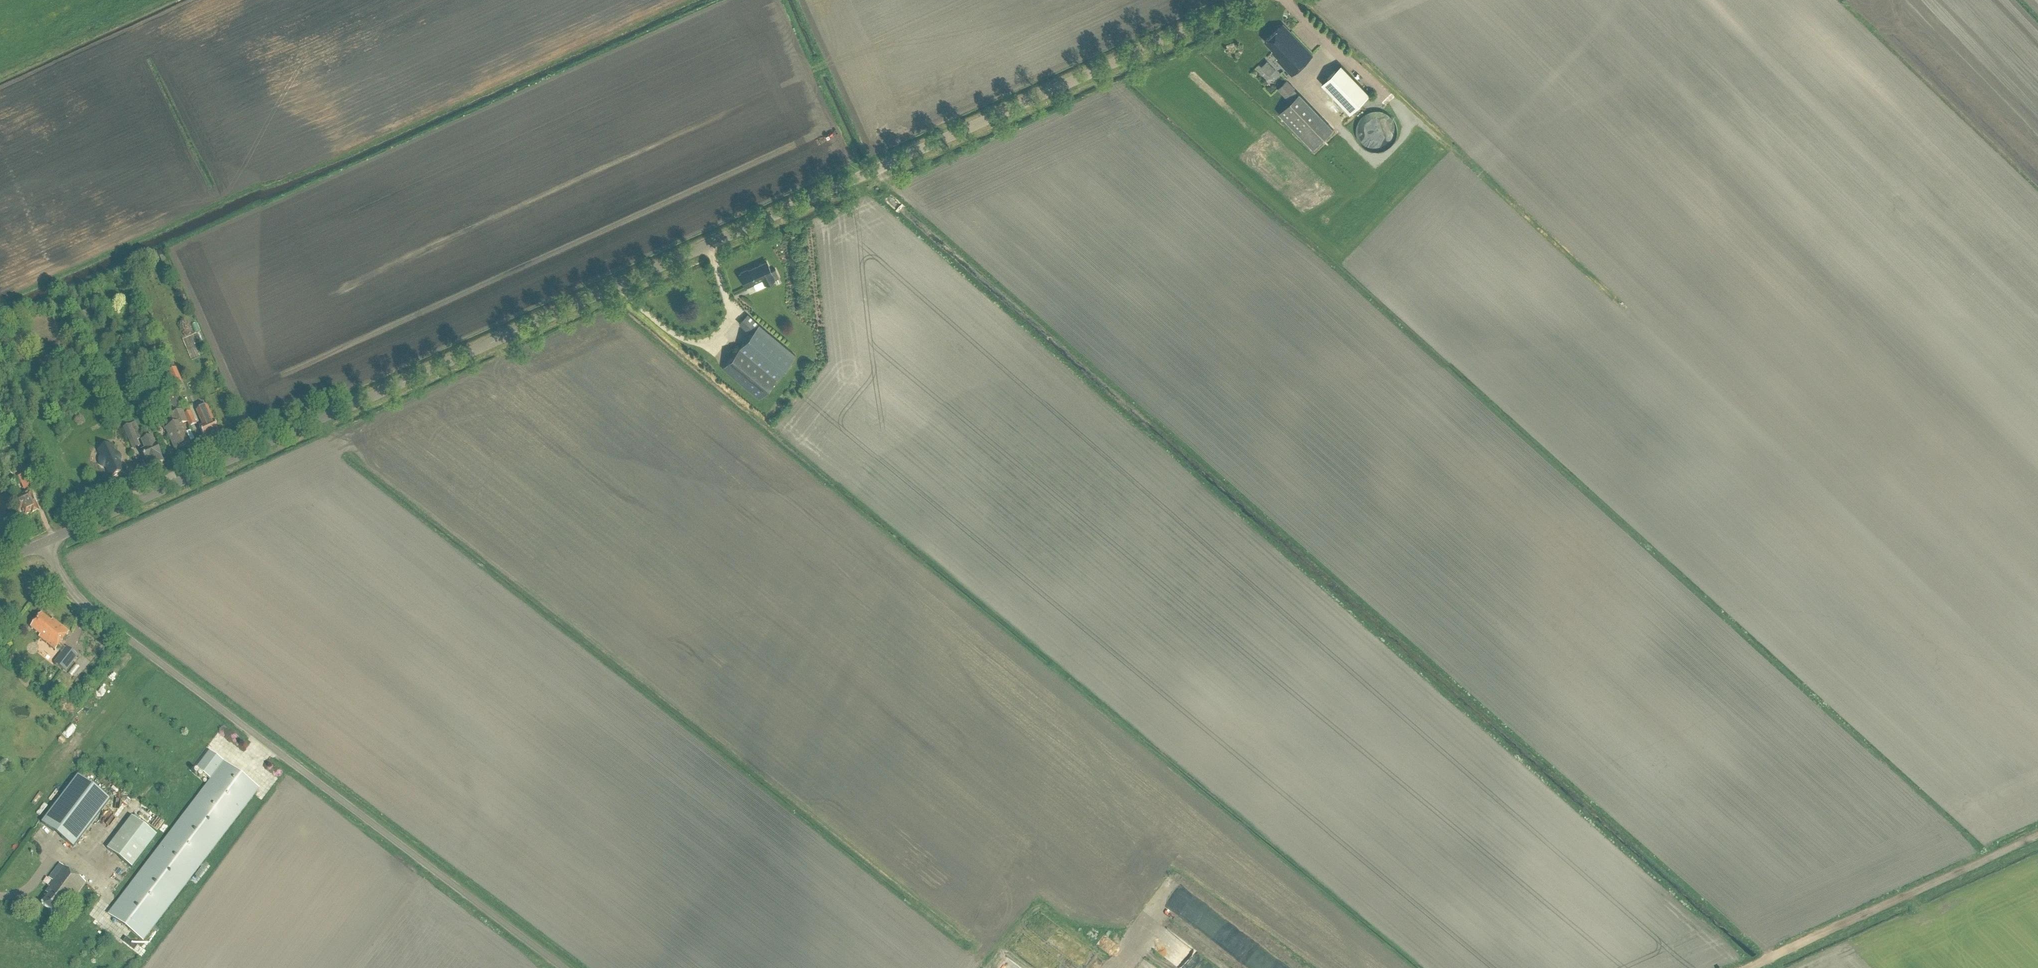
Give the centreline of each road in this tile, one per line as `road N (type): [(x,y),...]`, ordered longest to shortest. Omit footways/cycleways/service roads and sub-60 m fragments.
road 1 (tertiary): [(44,544),(1246,0)]
road 2 (unclassified): [(563,967),(89,609),(44,544)]
road 3 (track): [(1745,967),(2037,835)]

